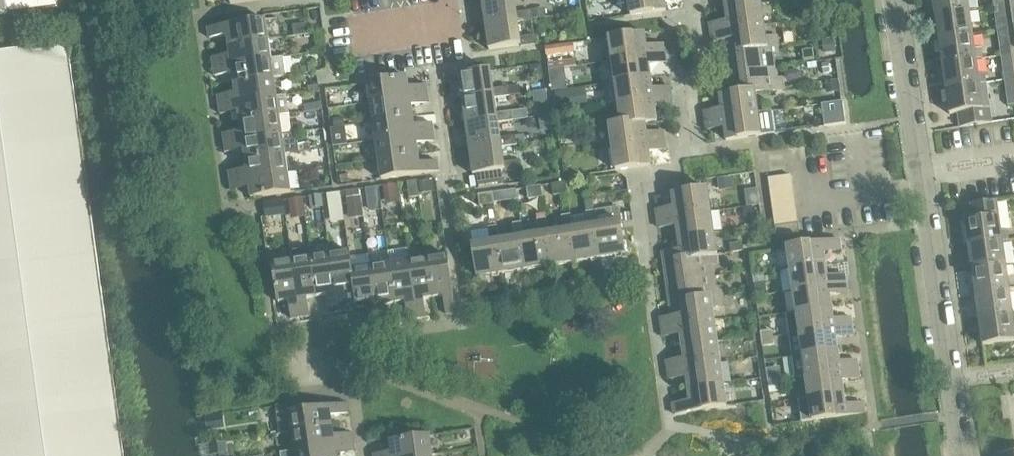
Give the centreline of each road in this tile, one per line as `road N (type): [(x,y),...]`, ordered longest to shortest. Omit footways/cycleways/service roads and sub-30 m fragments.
road 1 (residential): [(950,380),(919,171)]
road 2 (residential): [(919,171),(893,0)]

